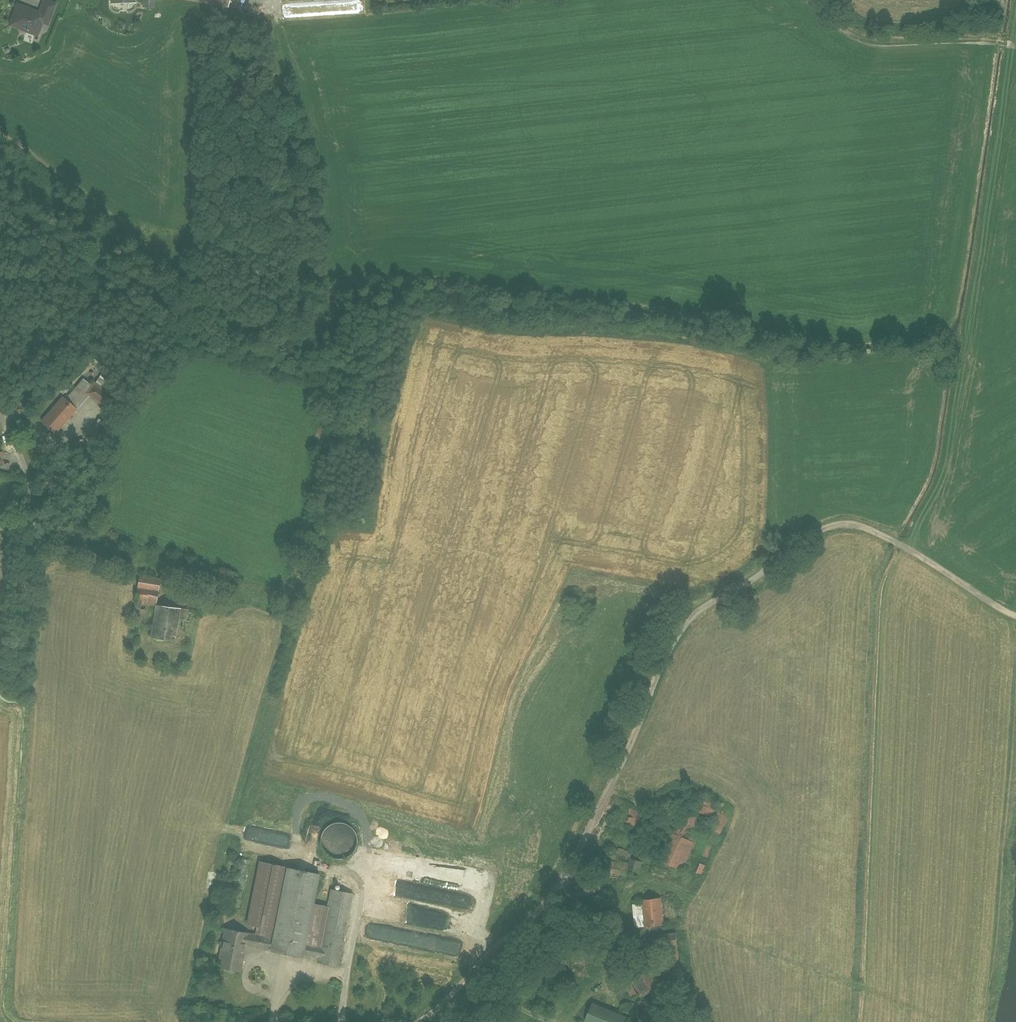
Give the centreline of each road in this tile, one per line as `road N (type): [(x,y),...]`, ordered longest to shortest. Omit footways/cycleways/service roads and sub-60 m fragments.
road 1 (track): [(418,1021),(545,905),(615,778),(687,616),(825,528),(848,523),(888,537),(1015,615)]
road 2 (residential): [(244,818),(300,596),(157,571),(44,537),(0,422)]

